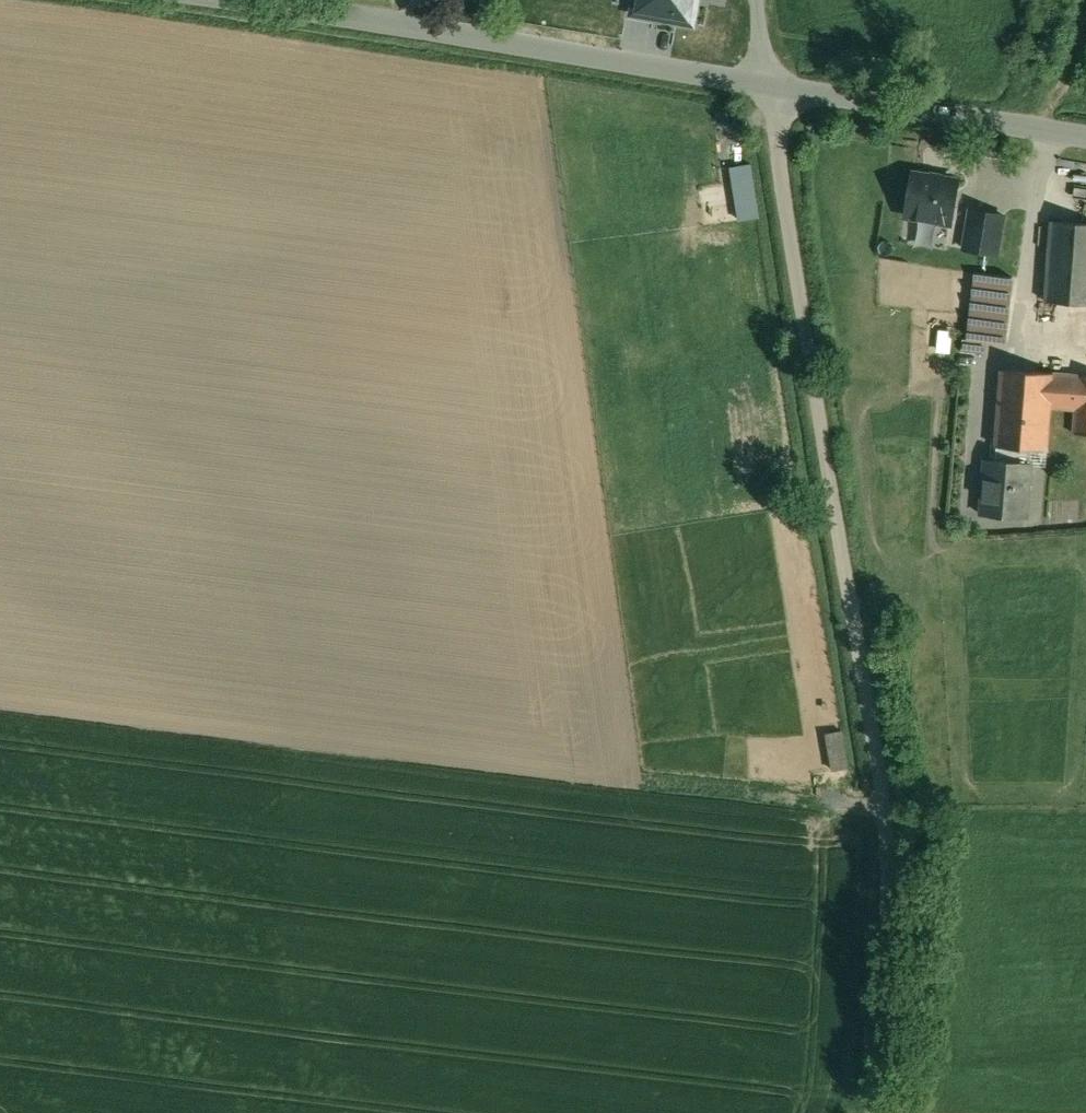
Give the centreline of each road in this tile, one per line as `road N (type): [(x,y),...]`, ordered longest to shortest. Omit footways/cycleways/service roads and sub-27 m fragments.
road 1 (unclassified): [(876,1112),(890,875),(883,799),(771,87)]
road 2 (unclassified): [(96,0),(771,87)]
road 3 (unclassified): [(771,87),(1085,138)]

